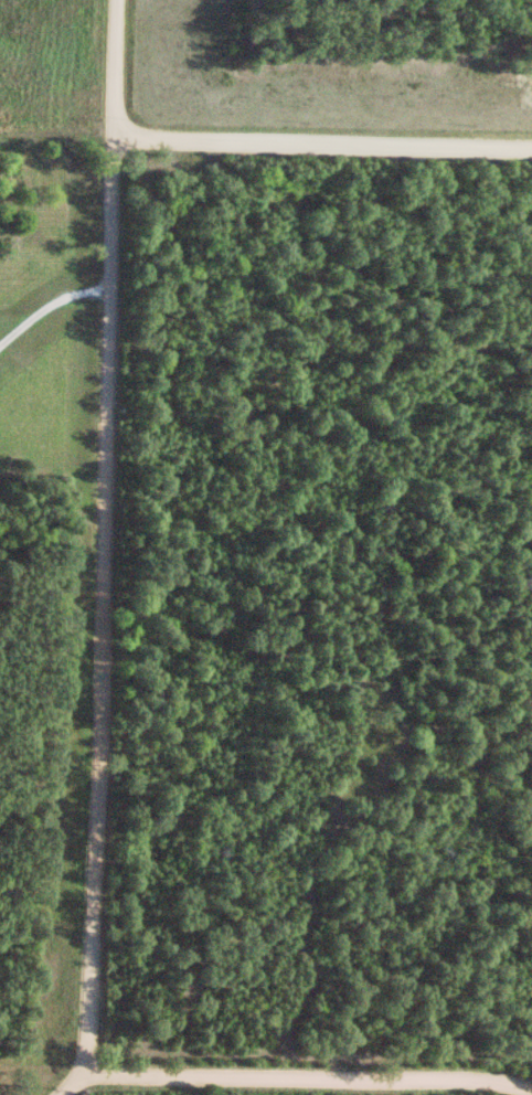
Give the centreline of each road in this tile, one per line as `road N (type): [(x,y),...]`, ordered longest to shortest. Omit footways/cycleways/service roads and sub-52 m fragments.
road 1 (residential): [(62,1094),(94,1051),(114,875),(109,499),(120,0)]
road 2 (residential): [(531,1091),(78,1074)]
road 3 (residential): [(531,150),(117,137)]

